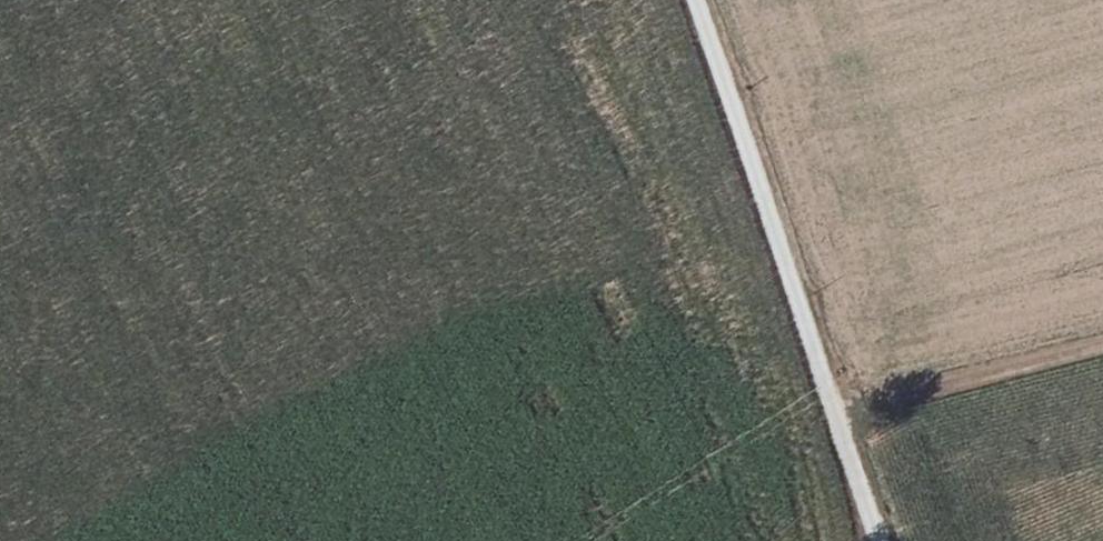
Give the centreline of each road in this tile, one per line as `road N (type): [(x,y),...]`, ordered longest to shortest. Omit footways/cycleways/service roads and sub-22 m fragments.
road 1 (track): [(693,0),(875,540)]

